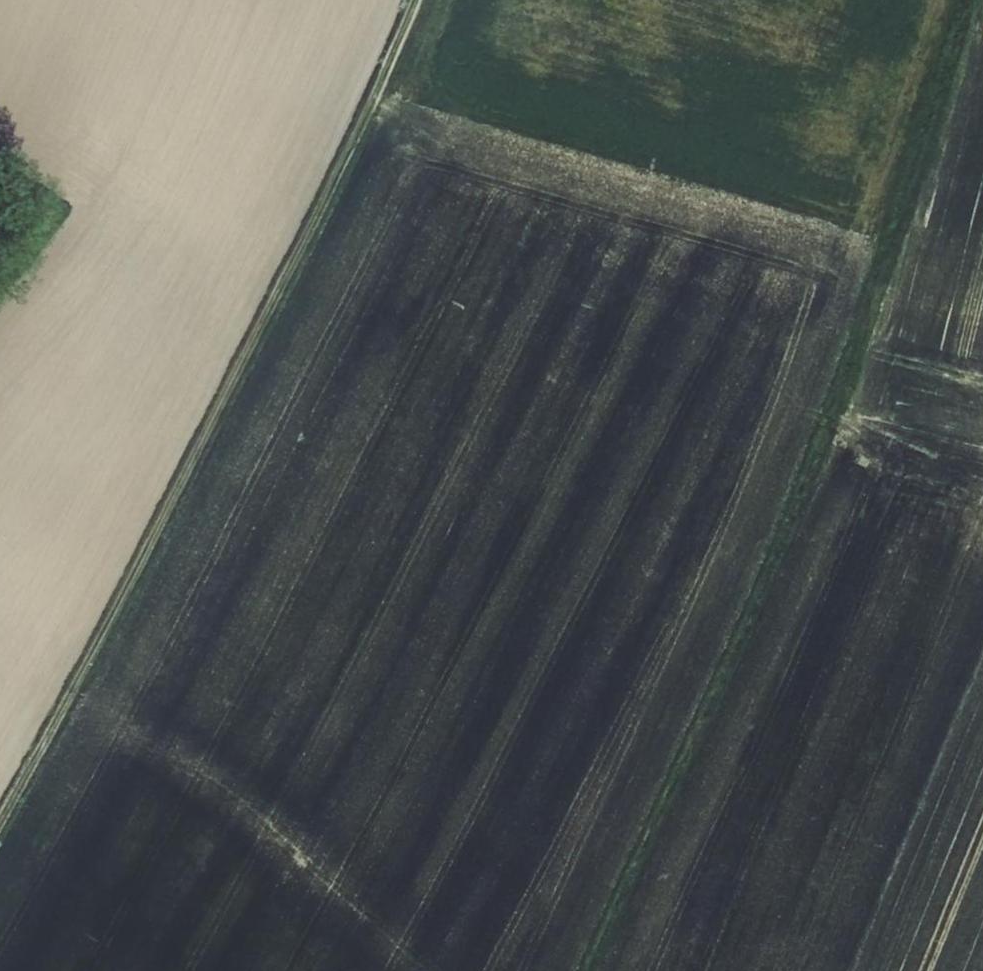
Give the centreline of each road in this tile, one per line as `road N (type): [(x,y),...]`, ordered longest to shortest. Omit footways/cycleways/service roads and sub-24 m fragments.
road 1 (track): [(0,824),(85,676),(394,63),(418,0)]

